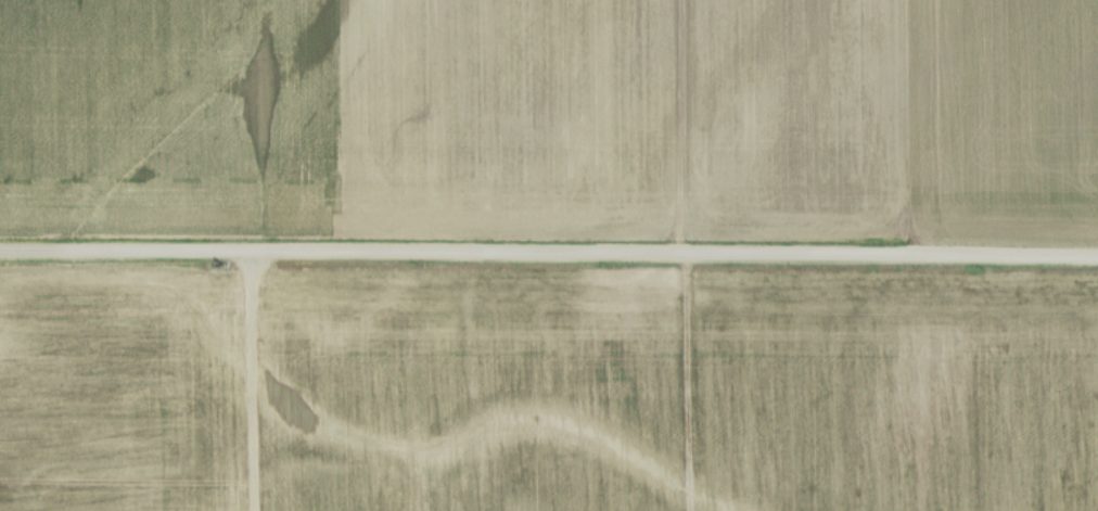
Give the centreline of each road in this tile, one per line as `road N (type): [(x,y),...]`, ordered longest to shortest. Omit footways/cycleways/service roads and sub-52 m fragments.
road 1 (tertiary): [(1097,257),(0,249)]
road 2 (track): [(693,510),(684,0)]
road 3 (track): [(257,252),(256,510)]

